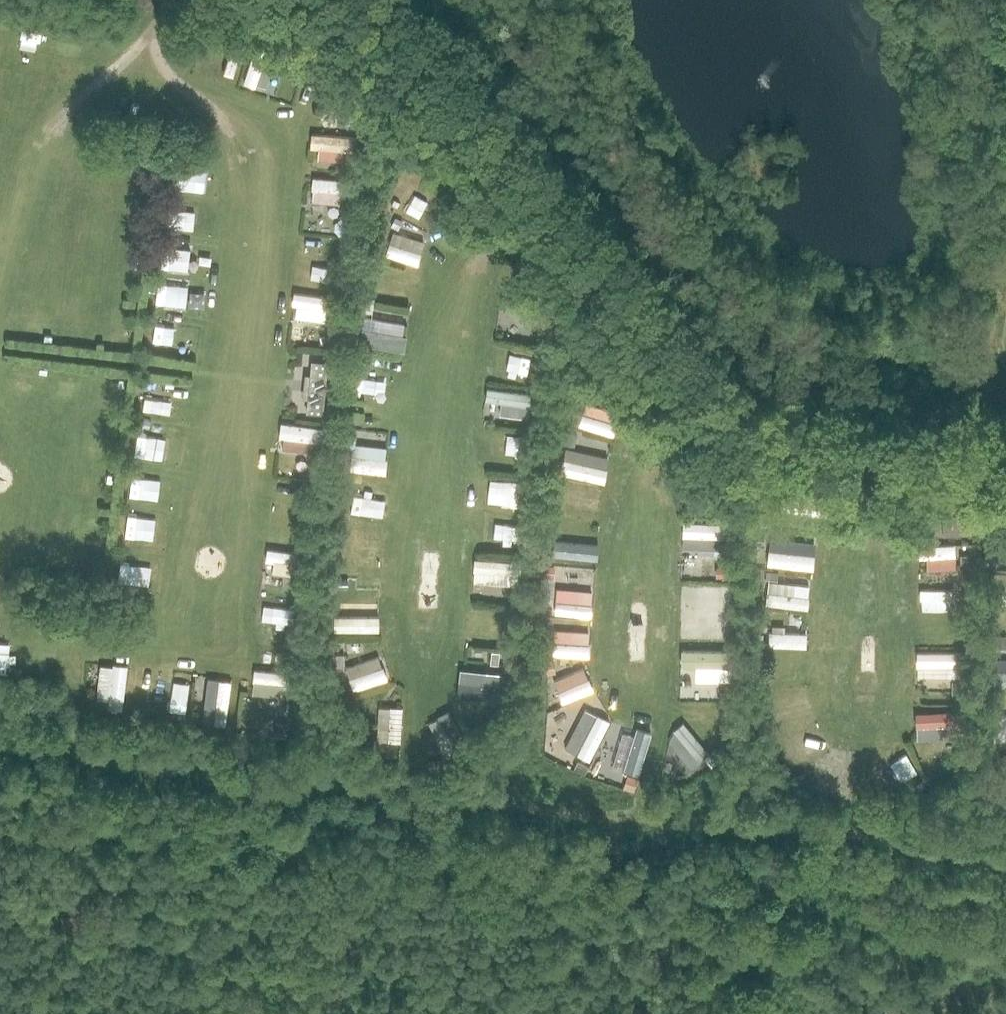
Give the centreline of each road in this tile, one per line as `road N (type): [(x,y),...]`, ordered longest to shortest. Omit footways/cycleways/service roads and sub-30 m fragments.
road 1 (track): [(1005,853),(862,831),(584,816),(363,779),(209,779),(0,752)]

